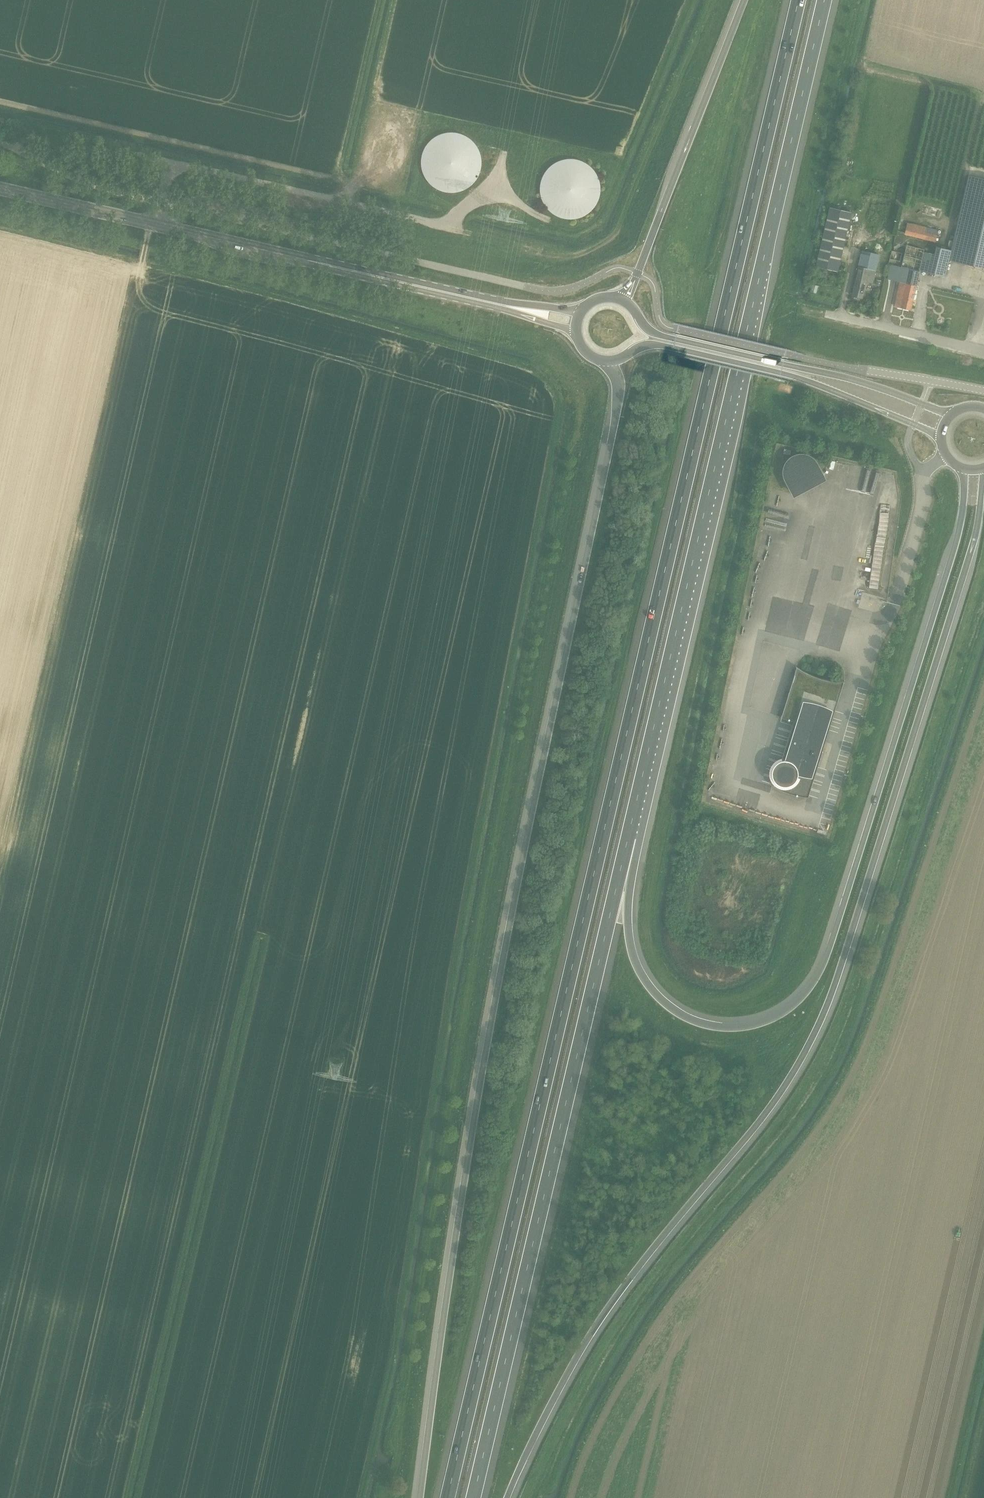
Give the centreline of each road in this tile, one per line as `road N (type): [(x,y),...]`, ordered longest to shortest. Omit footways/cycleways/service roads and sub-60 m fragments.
road 1 (track): [(145,248),(533,348),(562,367),(583,400),(494,850),(386,1497)]
road 2 (motorway): [(799,0),(448,1497)]
road 3 (track): [(126,1497),(257,933),(268,936),(138,1497)]
road 4 (motorway): [(611,361),(618,405),(484,1057),(419,1497)]
road 5 (motorway): [(508,1497),(598,1323),(766,1112),(815,1034),(971,550),(983,473)]
road 6 (track): [(533,1497),(630,1314),(783,1125),(837,1042),(983,595)]
road 7 (track): [(564,1497),(588,1432),(649,1323),(803,1138),(844,1075),(983,671)]
road 8 (motorway): [(961,469),(952,556),(827,956),(803,997),(772,1019),(730,1028),(697,1023),(660,1000),(629,939),(628,837)]
road 9 (motorway): [(628,837),(824,0)]
road 10 (motorway): [(473,1497),(628,837)]
road 11 (track): [(518,363),(0,227)]
road 12 (track): [(381,0),(345,154),(344,202),(362,164),(395,0)]
road 13 (track): [(464,230),(563,255),(608,239),(713,0)]
road 14 (track): [(846,0),(758,387)]
road 15 (secondary): [(951,415),(851,380),(659,335),(621,300)]
road 16 (secondary): [(611,361),(655,346),(782,374),(941,439)]
road 17 (secondary): [(490,302),(155,224)]
road 18 (motorway): [(744,0),(621,300)]
road 19 (unclassified): [(0,141),(81,181),(160,203)]
road 20 (residential): [(983,349),(825,314)]
road 21 (secondary): [(155,224),(0,188)]
road 22 (unclassified): [(160,203),(314,238)]
road 23 (track): [(549,220),(574,227),(595,220),(622,149)]

